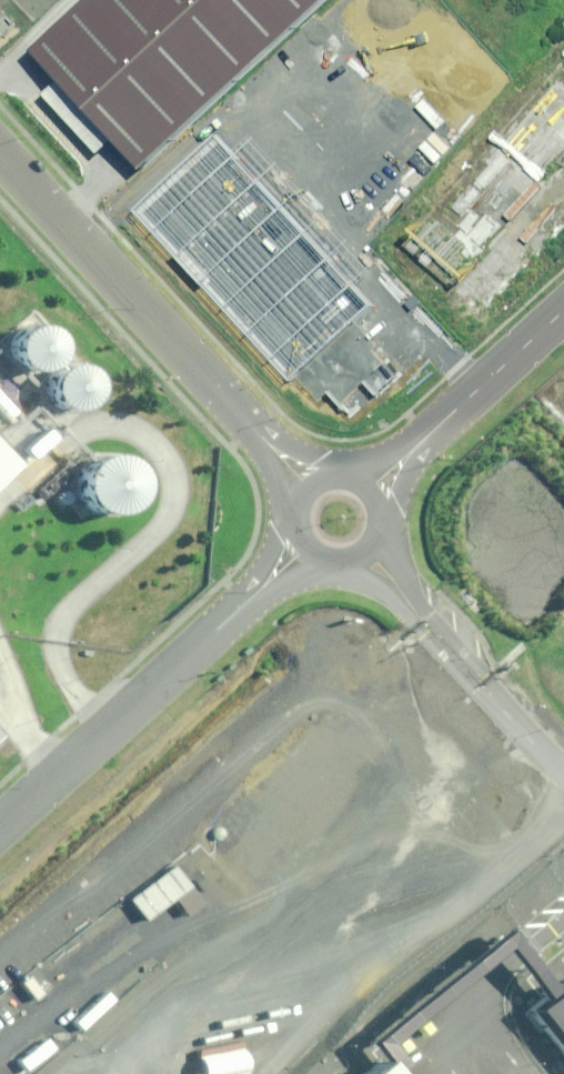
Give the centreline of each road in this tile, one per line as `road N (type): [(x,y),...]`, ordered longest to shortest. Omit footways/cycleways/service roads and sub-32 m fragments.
road 1 (tertiary): [(301,483),(0,166)]
road 2 (unclassified): [(0,827),(299,551)]
road 3 (unclassified): [(368,556),(563,772)]
road 4 (tertiary): [(374,487),(563,308)]

